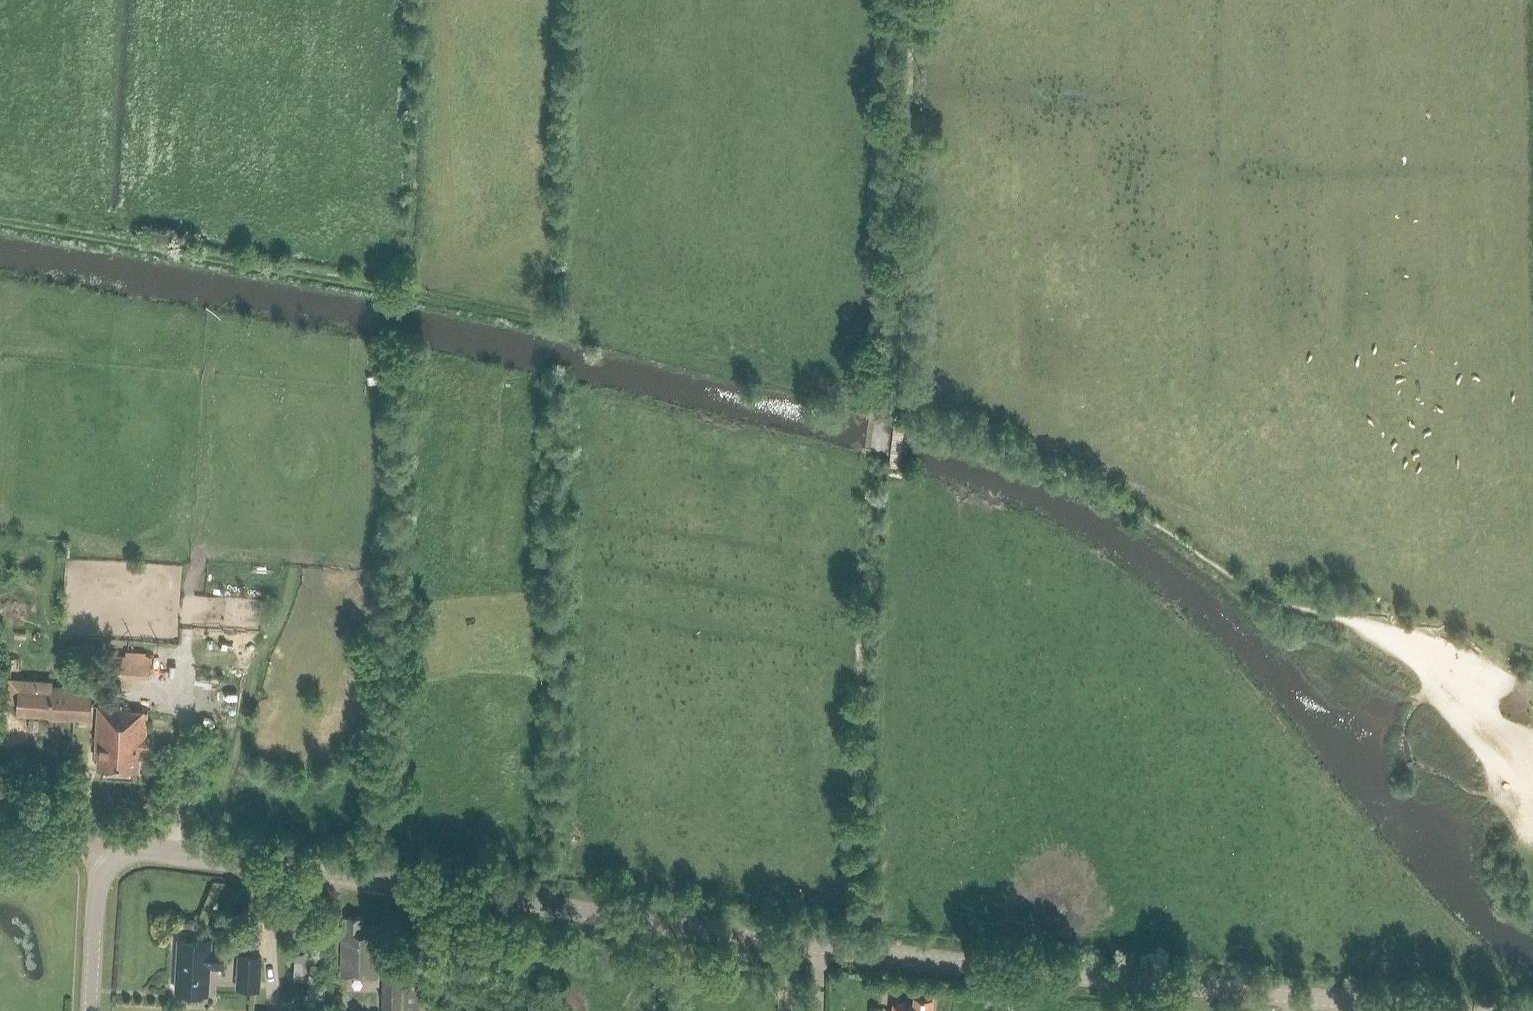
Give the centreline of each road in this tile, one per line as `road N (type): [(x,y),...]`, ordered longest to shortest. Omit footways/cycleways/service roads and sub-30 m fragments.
road 1 (tertiary): [(1433,1010),(825,949),(155,851),(111,865)]
road 2 (tertiary): [(90,1010),(96,896),(111,865)]
road 3 (tertiary): [(111,865),(77,841),(0,827)]

